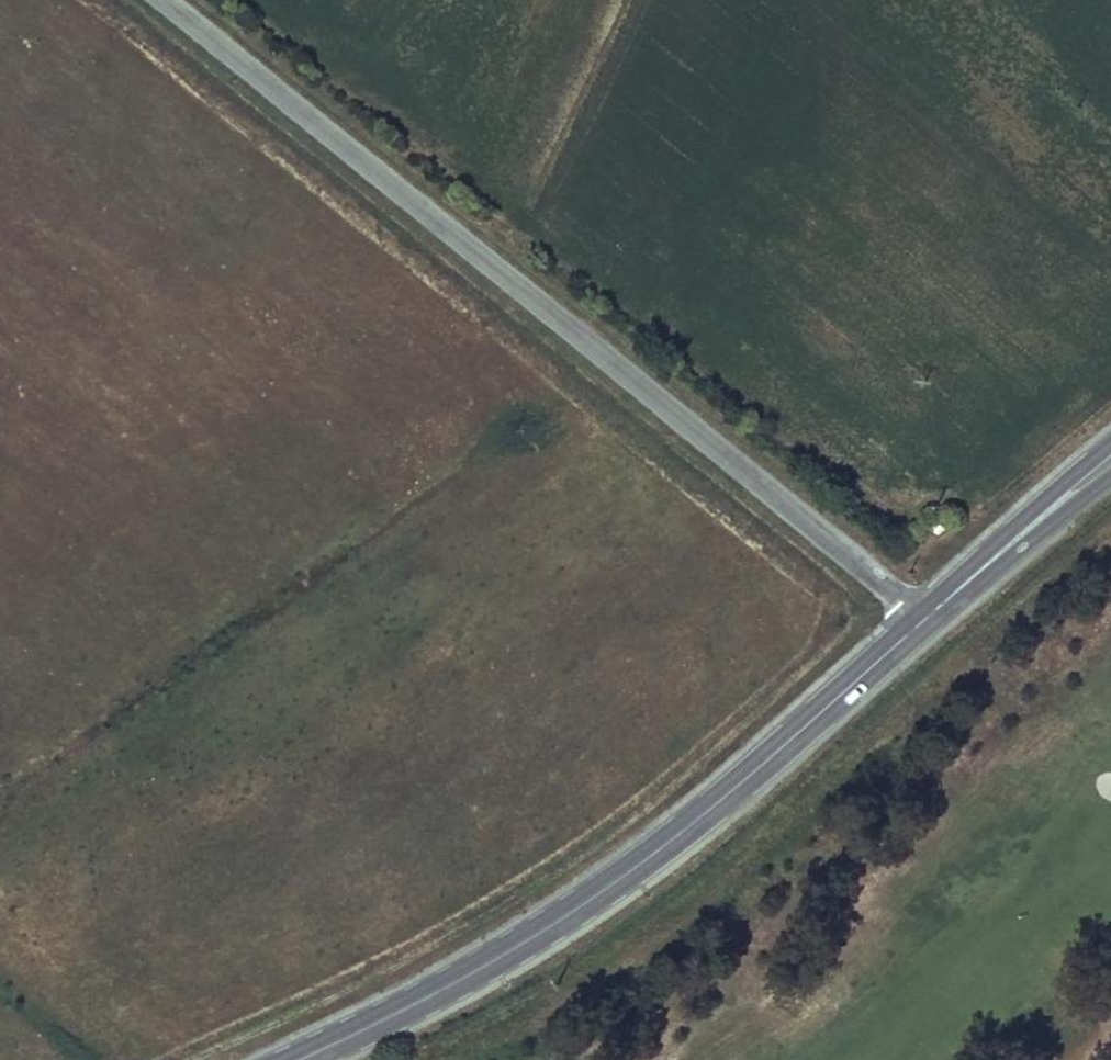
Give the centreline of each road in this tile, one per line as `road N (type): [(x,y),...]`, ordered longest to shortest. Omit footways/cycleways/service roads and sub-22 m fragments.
road 1 (unclassified): [(924,620),(163,0)]
road 2 (secondary): [(289,1059),(529,933),(662,843),(924,620)]
road 3 (secondary): [(924,620),(1063,502)]

